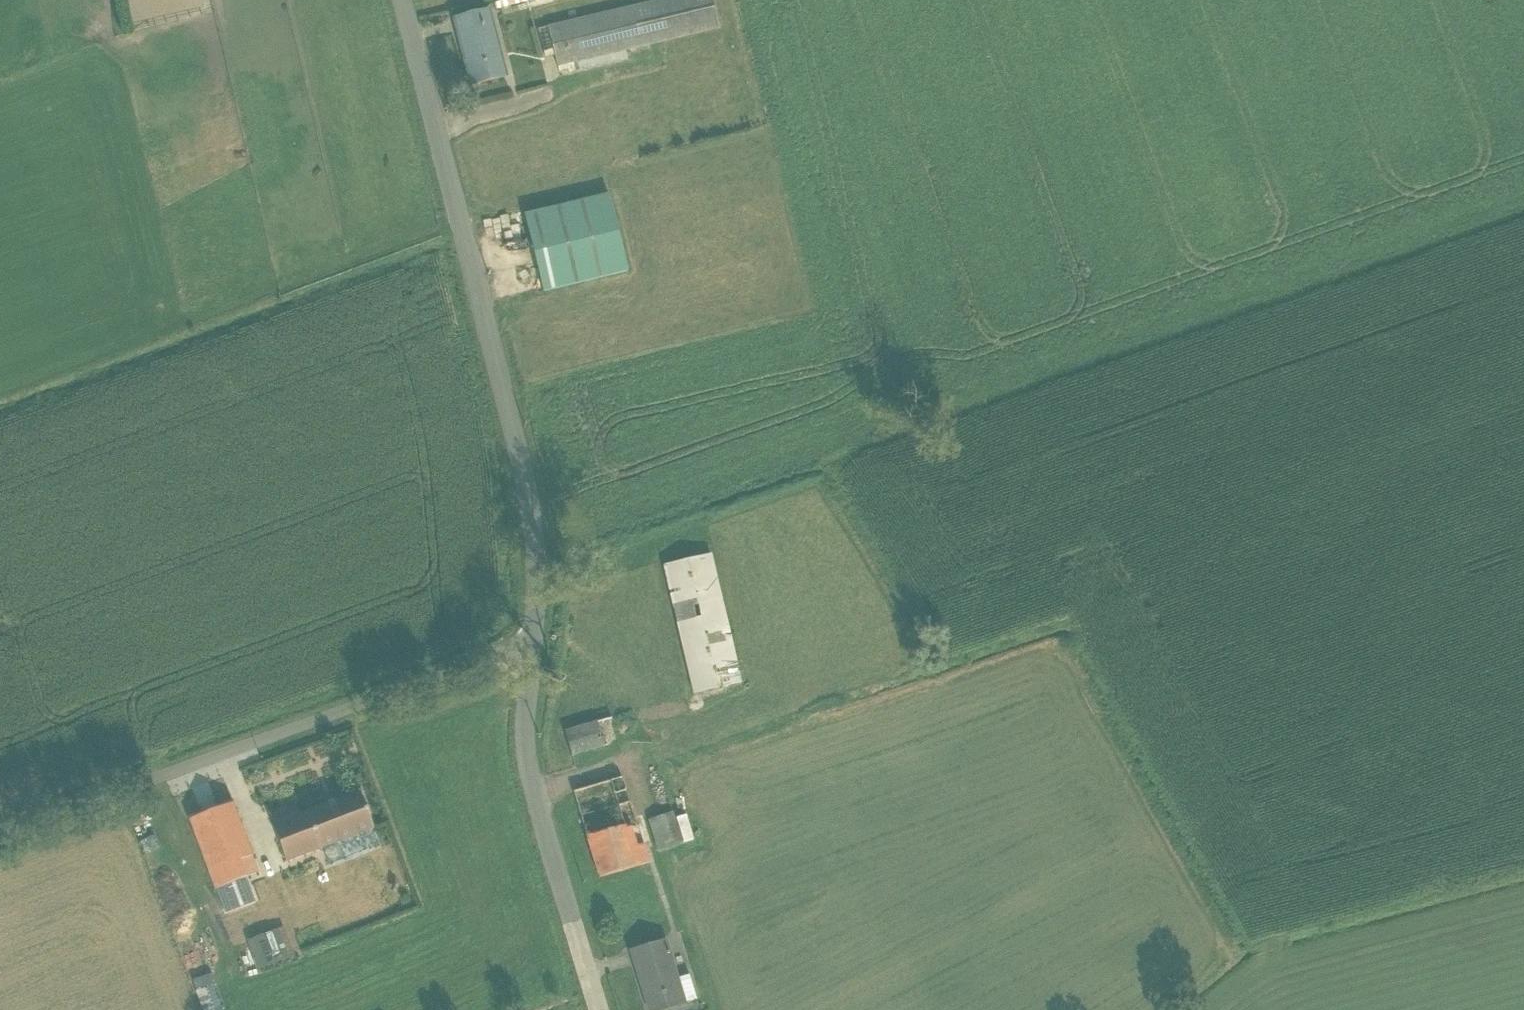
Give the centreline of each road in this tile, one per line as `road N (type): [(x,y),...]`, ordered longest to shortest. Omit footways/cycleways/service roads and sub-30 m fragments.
road 1 (unclassified): [(404,0),(527,487),(534,533),(529,647)]
road 2 (unclassified): [(529,647),(490,652),(0,832)]
road 3 (unclassified): [(529,647),(523,737),(529,774),(600,1009)]

